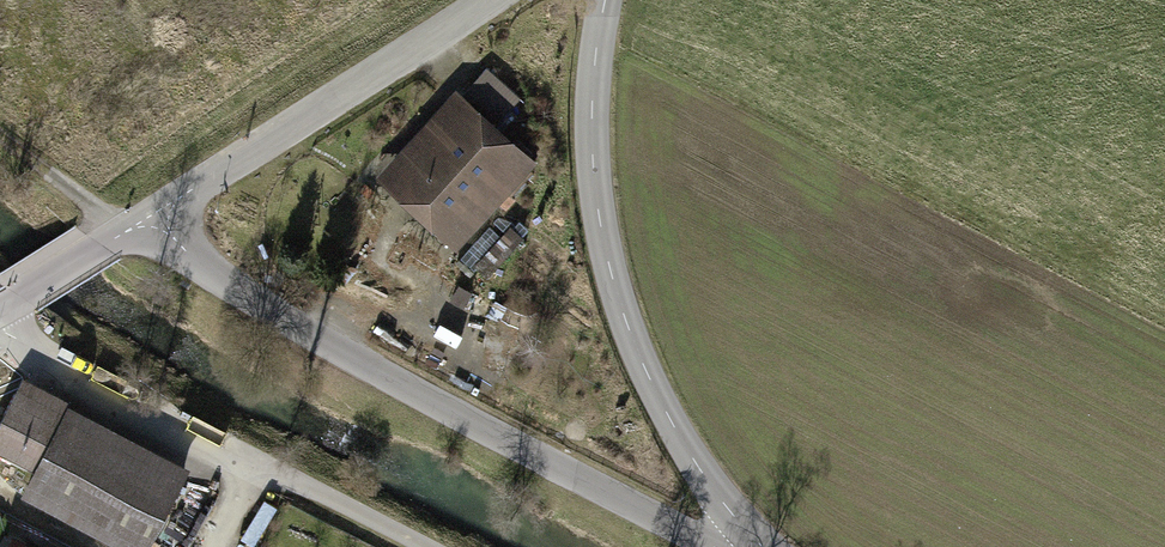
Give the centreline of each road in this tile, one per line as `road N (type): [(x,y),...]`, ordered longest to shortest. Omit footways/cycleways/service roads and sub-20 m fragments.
road 1 (unclassified): [(159,220),(195,260),(382,373),(715,546)]
road 2 (tertiary): [(763,546),(716,494),(671,422),(609,265),(592,109),(606,0)]
road 3 (unclassified): [(493,0),(180,198),(159,220)]
road 4 (track): [(264,464),(426,546)]
road 5 (track): [(0,134),(127,232)]

